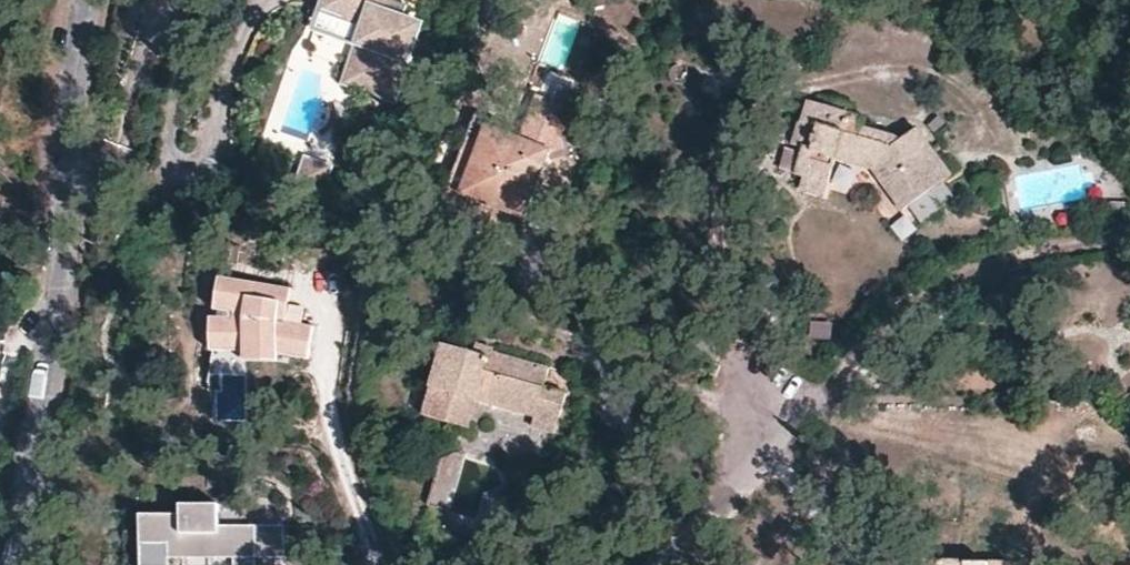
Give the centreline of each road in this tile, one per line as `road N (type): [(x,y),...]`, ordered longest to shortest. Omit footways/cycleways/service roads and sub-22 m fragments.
road 1 (residential): [(93,0),(75,240),(25,564)]
road 2 (residential): [(827,385),(657,564)]

